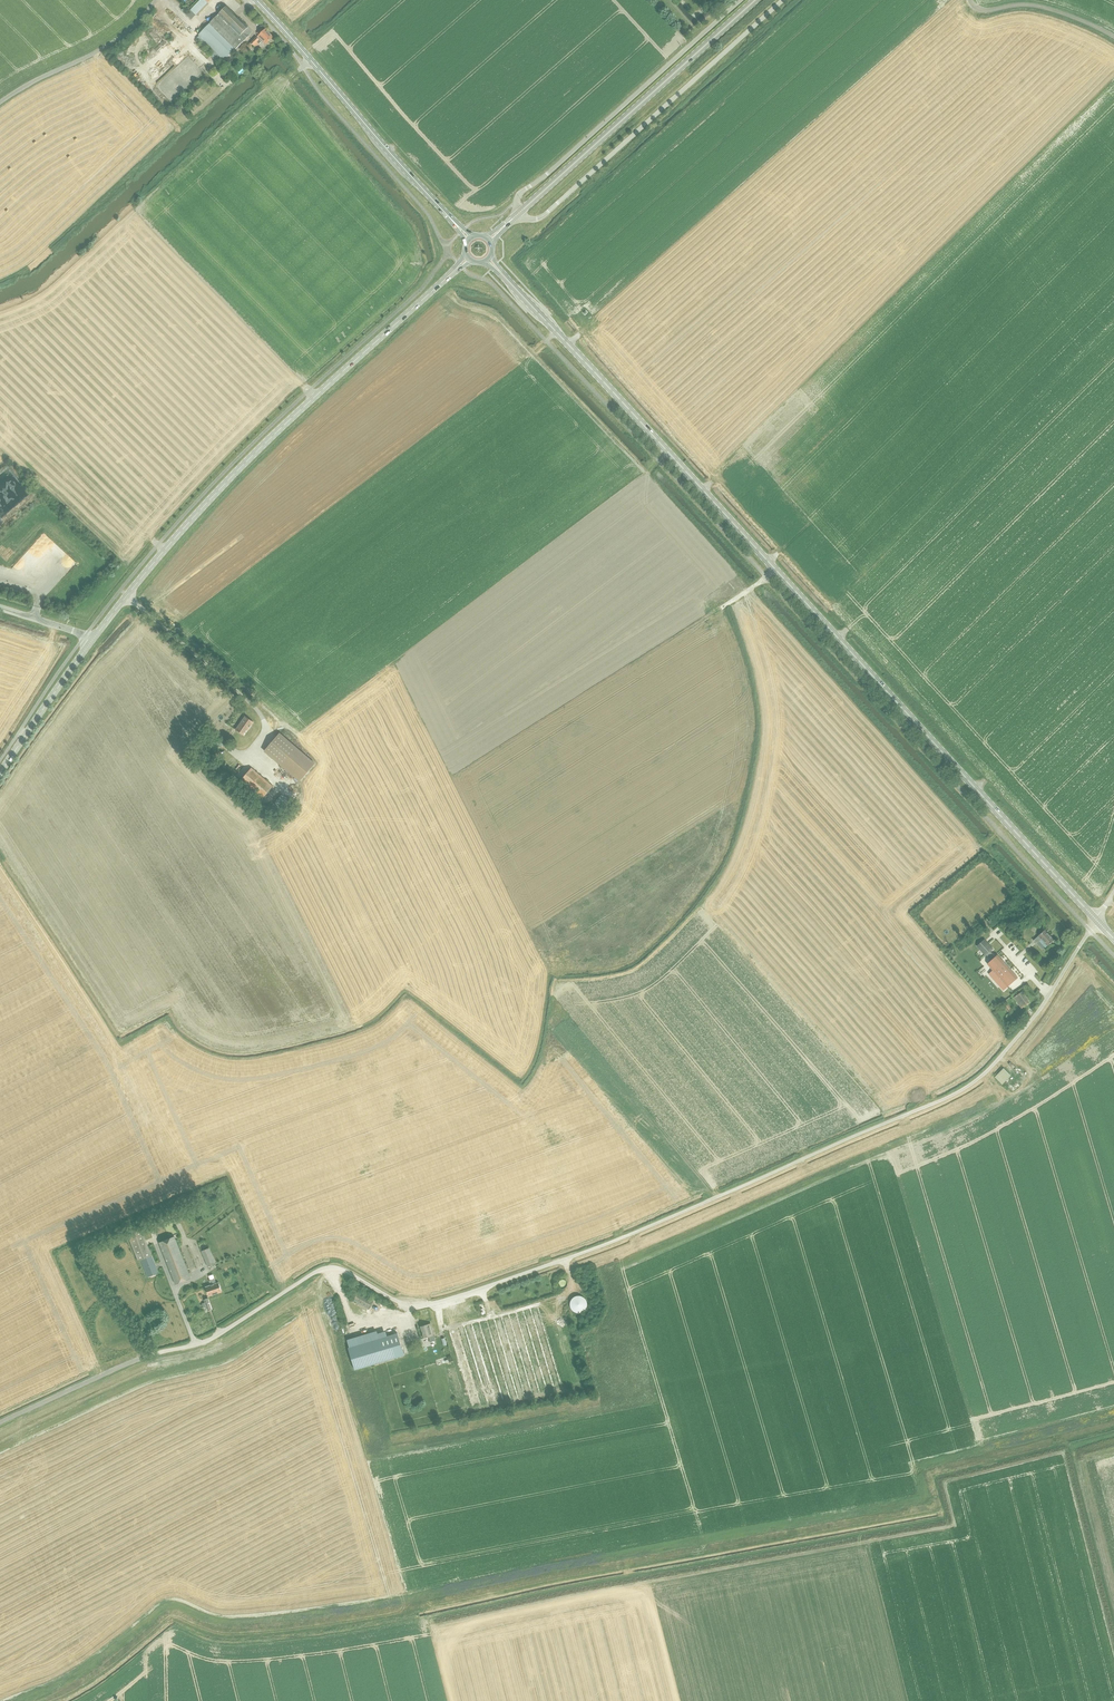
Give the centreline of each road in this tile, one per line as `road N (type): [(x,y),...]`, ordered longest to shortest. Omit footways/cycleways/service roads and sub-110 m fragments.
road 1 (unclassified): [(0,1423),(141,1358),(206,1341),(320,1270),(344,1270),(402,1304),(436,1302),(616,1239),(949,1097),(987,1071),(1030,1022),(1096,920)]
road 2 (secondary): [(1096,920),(488,260)]
road 3 (secondary): [(91,641),(243,465),(468,258)]
road 4 (unclassified): [(518,213),(543,216),(783,0)]
road 5 (secondary): [(469,239),(254,0)]
road 6 (secondary): [(518,213),(757,0)]
road 7 (unclassified): [(518,213),(521,192),(740,0)]
road 8 (track): [(156,0),(118,39),(0,102)]
road 9 (secondary): [(0,773),(91,641)]
road 10 (unclassified): [(1113,37),(1039,6),(988,10),(971,0)]

